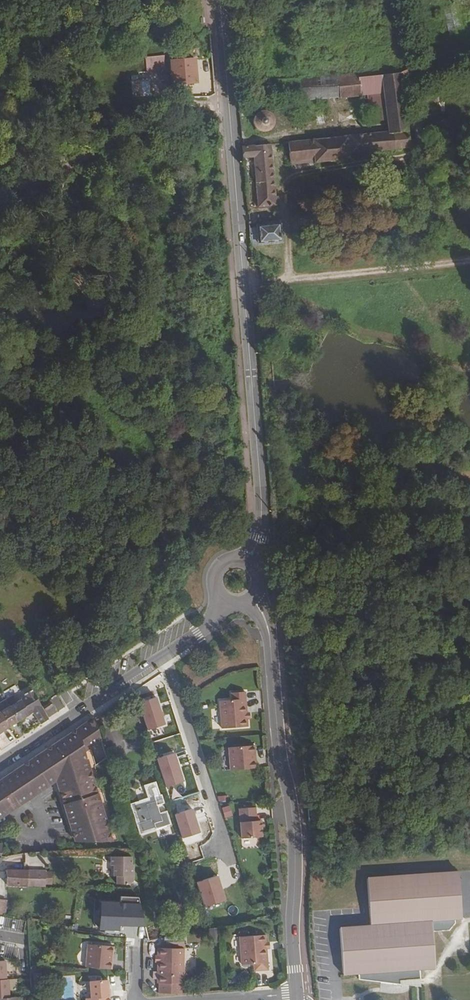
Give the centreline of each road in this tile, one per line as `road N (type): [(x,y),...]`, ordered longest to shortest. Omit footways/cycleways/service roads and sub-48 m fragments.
road 1 (tertiary): [(220,0),(260,531),(247,557)]
road 2 (residential): [(255,597),(276,659),(293,816),(297,994)]
road 3 (residential): [(165,657),(232,859)]
road 4 (tertiary): [(165,657),(0,766)]

